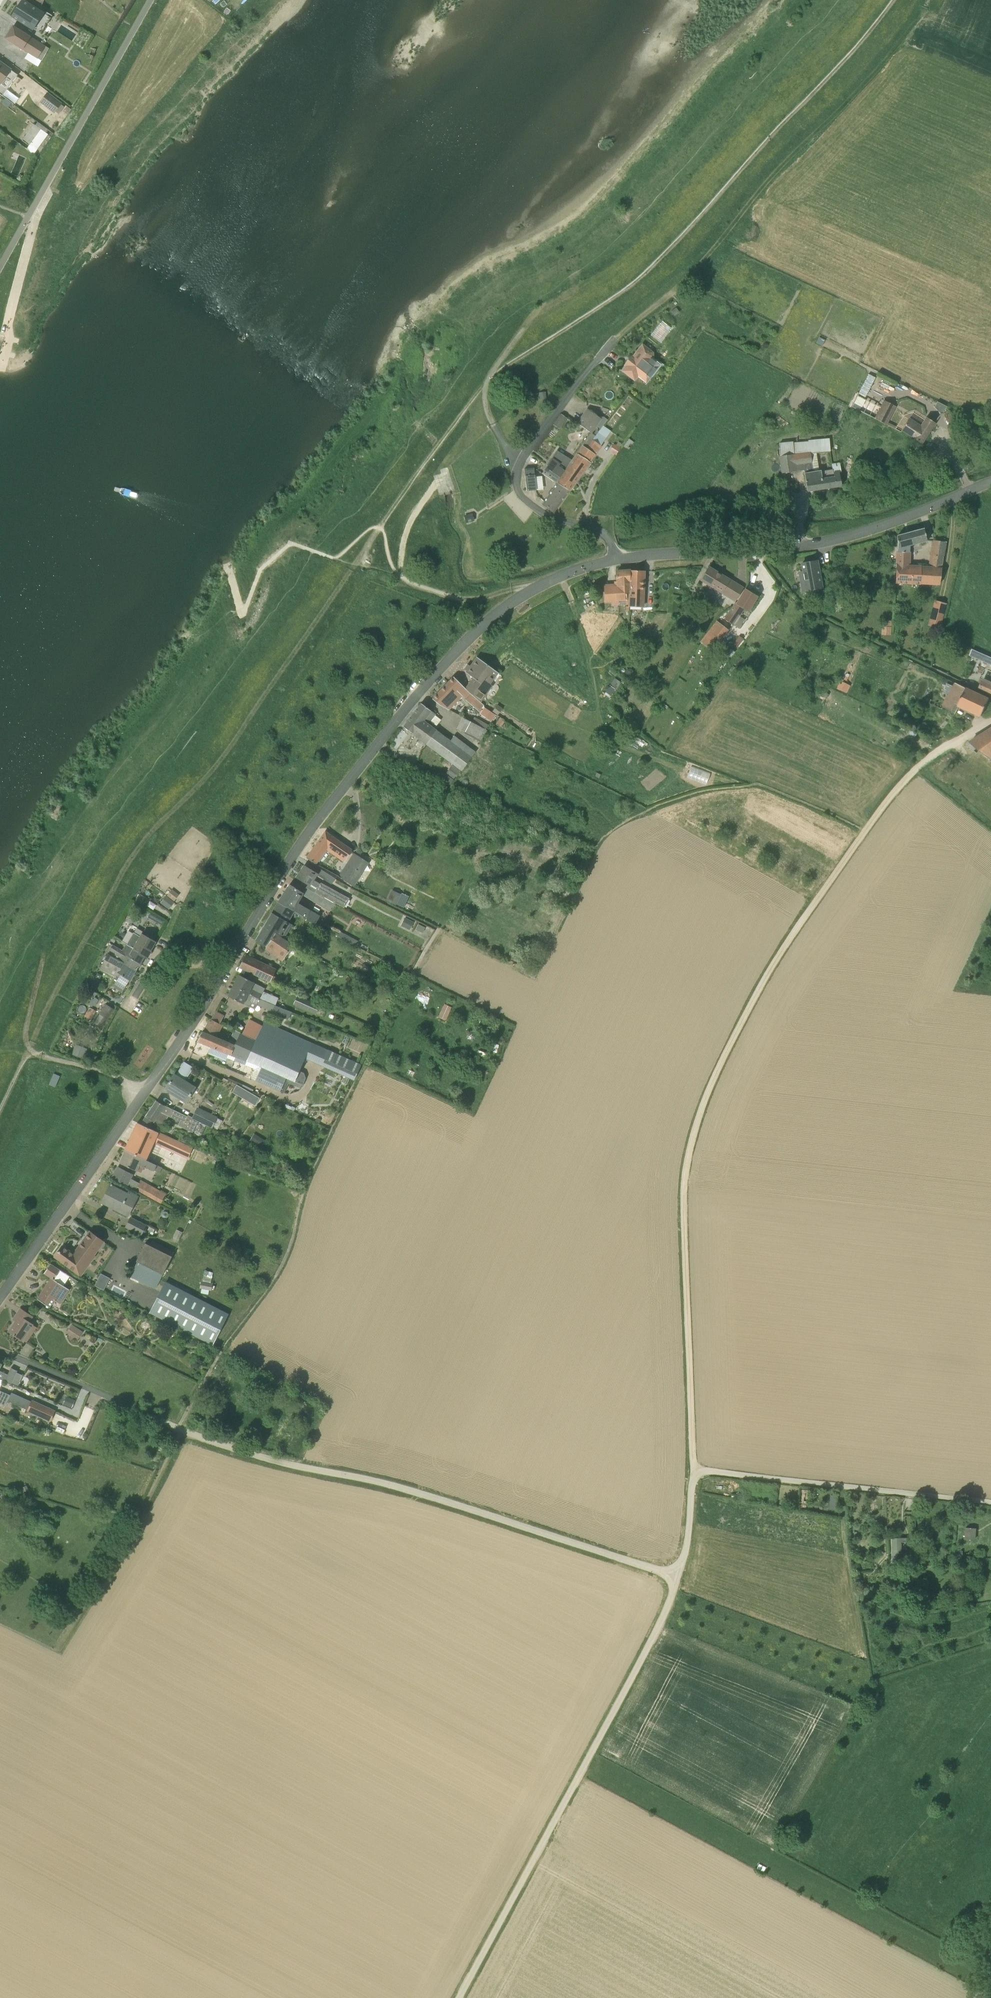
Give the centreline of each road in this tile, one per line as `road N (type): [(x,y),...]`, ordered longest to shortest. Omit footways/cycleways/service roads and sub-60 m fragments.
road 1 (residential): [(237,950),(348,782),(443,665),(521,595),(617,558),(833,539),(990,482)]
road 2 (track): [(697,1473),(683,1217),(695,1128),(776,960),(882,807),(947,745)]
road 3 (track): [(894,0),(641,276),(475,395),(380,525)]
road 4 (unclassified): [(677,1577),(413,1490),(249,1454),(0,1350)]
road 5 (track): [(352,571),(233,744),(131,858),(30,1048)]
road 6 (unclassified): [(459,1997),(659,1626),(677,1577)]
road 7 (track): [(610,347),(692,274),(781,163),(906,33),(926,0)]
road 8 (residential): [(0,1297),(237,950)]
road 9 (unclassified): [(990,1502),(697,1473)]
road 10 (track): [(55,1652),(131,1533),(183,1430)]
road 11 (track): [(550,302),(522,329),(485,393),(491,421),(521,462)]
road 12 (residential): [(133,1006),(156,956),(173,947),(237,950)]
road 13 (track): [(447,483),(433,484),(402,543),(404,566),(418,586)]
road 14 (track): [(30,1048),(144,1092)]

